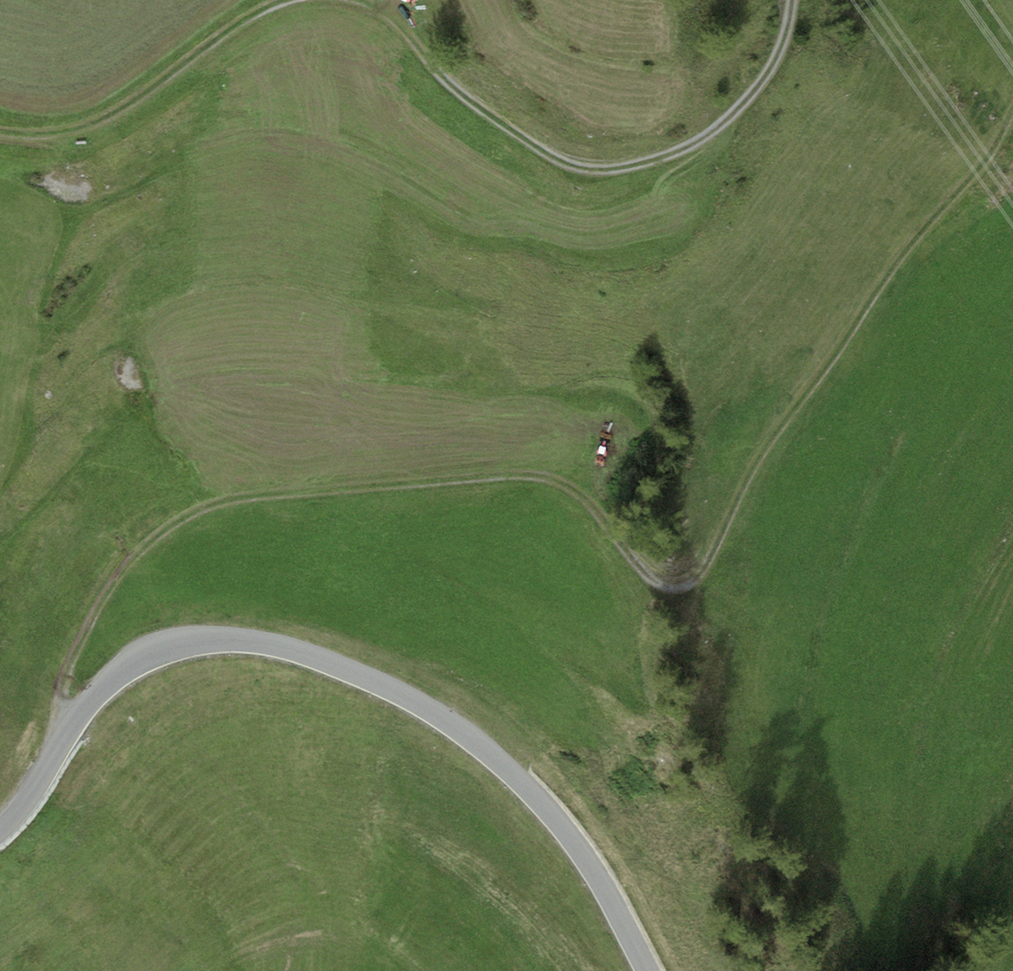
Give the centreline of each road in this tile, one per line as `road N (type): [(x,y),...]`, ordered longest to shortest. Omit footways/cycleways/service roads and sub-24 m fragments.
road 1 (track): [(64,740),(62,692),(73,653),(113,579),(152,537),(212,504),(531,476),(560,481),(588,501),(654,581),(691,581),(806,392),(889,272),(985,161),(1012,110)]
road 2 (unclassified): [(648,970),(573,840),(502,762),(381,684),(272,643),(201,640),(139,658),(86,706),(0,830)]
road 3 (track): [(364,0),(507,119),(576,162),(608,170),(680,151),(732,116),(783,45),(791,0)]
road 4 (track): [(0,134),(59,138),(108,126),(288,0)]

